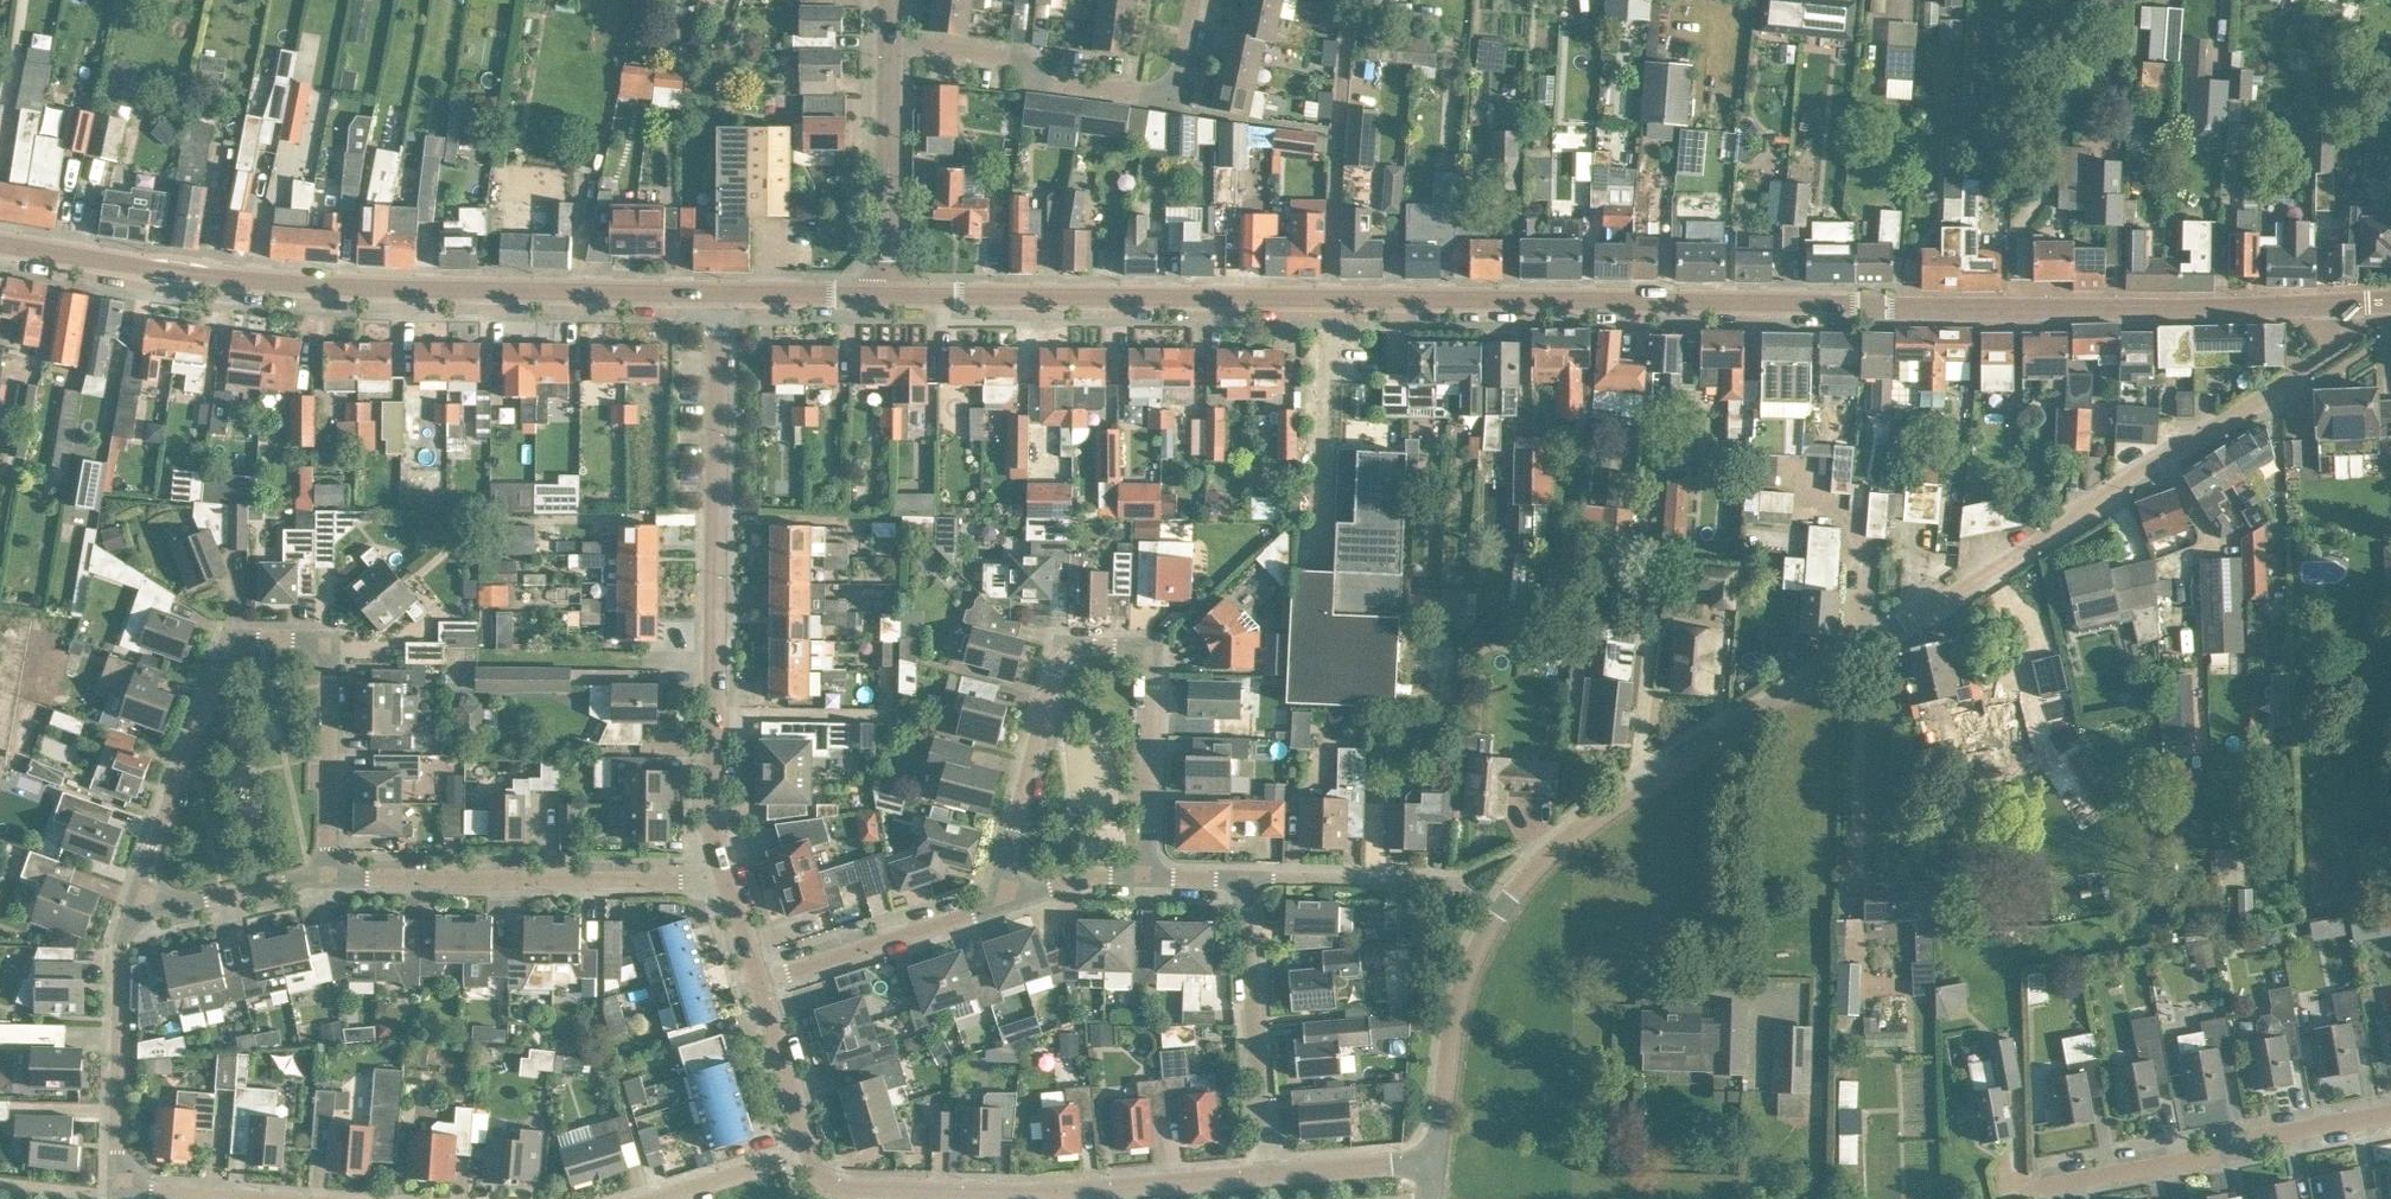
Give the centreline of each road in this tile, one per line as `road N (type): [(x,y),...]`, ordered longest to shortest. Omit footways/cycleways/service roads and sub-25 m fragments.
road 1 (tertiary): [(888,294),(2019,309),(2333,303)]
road 2 (residential): [(1435,1161),(1452,1030),(1471,965),(1536,867),(1758,711),(2276,391),(2326,354),(2333,303)]
road 3 (tertiary): [(0,243),(200,274),(344,286),(716,293)]
road 4 (residential): [(131,913),(227,645),(237,638),(324,646),(326,875)]
road 5 (residential): [(716,293),(712,817),(729,880)]
road 6 (residential): [(993,908),(1059,651),(1069,645),(1138,646),(1153,659),(1146,878)]
road 7 (residential): [(810,1153),(828,1182),(853,1190),(1048,1194),(1269,1174)]
road 8 (residential): [(326,875),(729,880)]
road 9 (residential): [(239,1198),(149,1192),(118,1168),(122,944),(131,913)]
road 10 (residential): [(890,44),(1009,58),(1054,82),(1162,94),(1183,64),(1196,0)]
road 11 (residential): [(2042,1186),(2390,1112)]
road 12 (residential): [(1243,880),(1269,1174)]
road 13 (residential): [(888,294),(890,44)]
road 14 (residential): [(758,982),(993,908)]
road 15 (residential): [(1243,880),(1452,881)]
road 16 (residential): [(131,913),(326,875)]
road 17 (residential): [(758,982),(810,1153)]
road 18 (tertiary): [(716,293),(888,294)]
road 19 (residential): [(1269,1174),(1435,1161)]
road 20 (residential): [(810,1153),(659,1198)]
road 21 (residential): [(993,908),(1111,877),(1146,878)]

